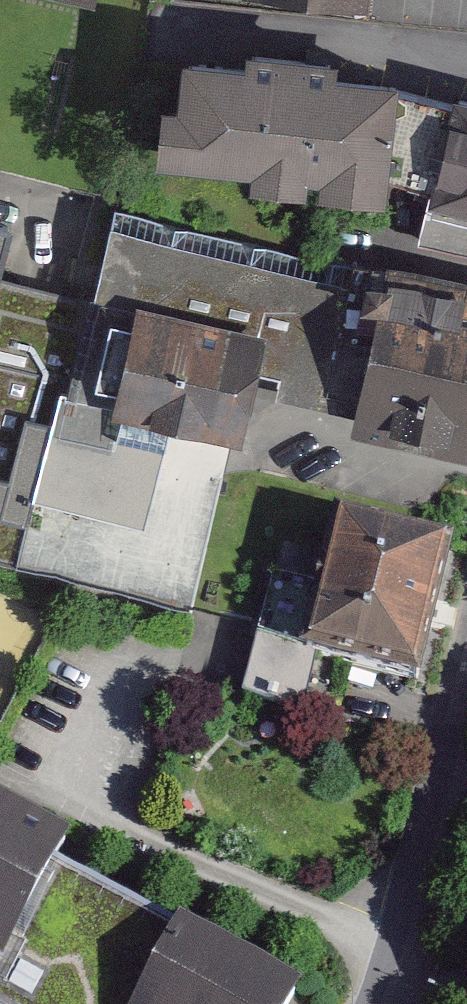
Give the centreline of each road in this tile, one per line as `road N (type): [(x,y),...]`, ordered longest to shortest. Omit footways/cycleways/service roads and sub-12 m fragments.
road 1 (residential): [(408,945),(79,816),(119,670)]
road 2 (residential): [(466,686),(408,945)]

